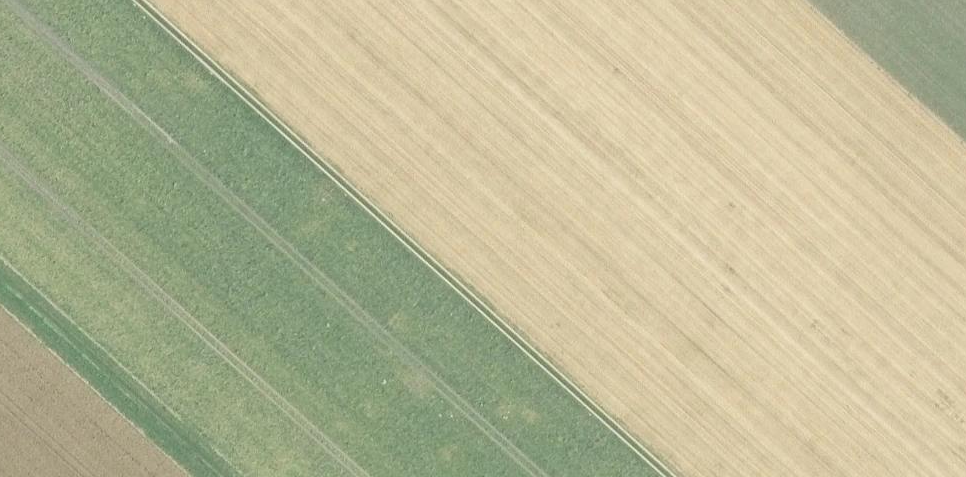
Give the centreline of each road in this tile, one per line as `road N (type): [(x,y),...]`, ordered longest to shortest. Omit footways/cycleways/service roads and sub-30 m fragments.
road 1 (track): [(670,476),(140,0)]

